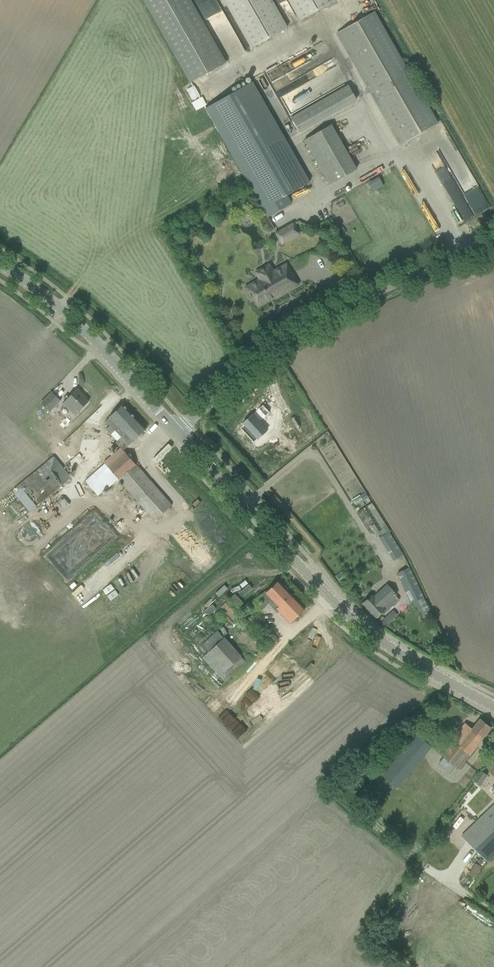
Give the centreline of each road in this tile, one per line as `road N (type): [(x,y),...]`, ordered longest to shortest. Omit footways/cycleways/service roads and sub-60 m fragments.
road 1 (tertiary): [(493,706),(357,627),(176,431)]
road 2 (unclassified): [(176,431),(313,322),(493,242)]
road 3 (tertiary): [(176,431),(90,337),(0,265)]

